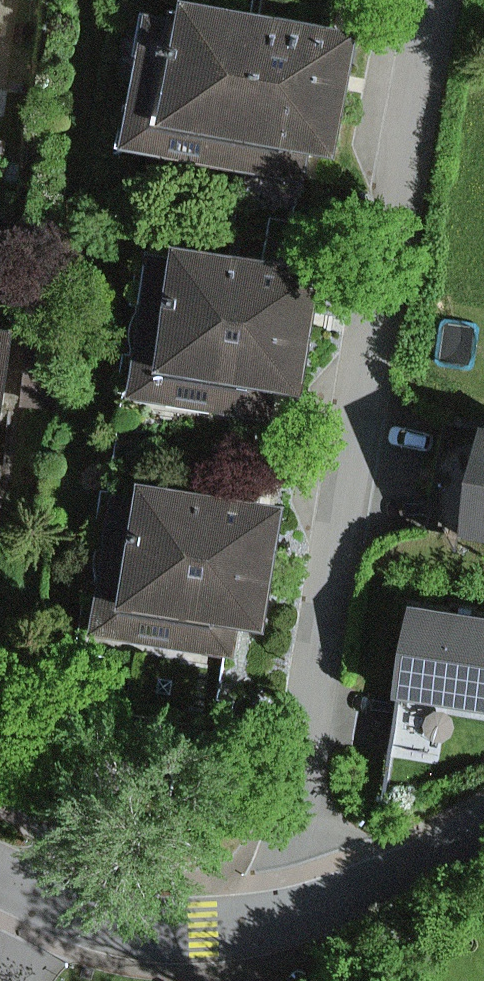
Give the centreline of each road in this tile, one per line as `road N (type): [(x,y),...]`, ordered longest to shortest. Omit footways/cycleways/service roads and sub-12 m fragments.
road 1 (residential): [(306,915),(298,795),(438,0)]
road 2 (residential): [(51,903),(113,924),(205,930),(306,915)]
road 3 (residential): [(306,915),(483,828)]

